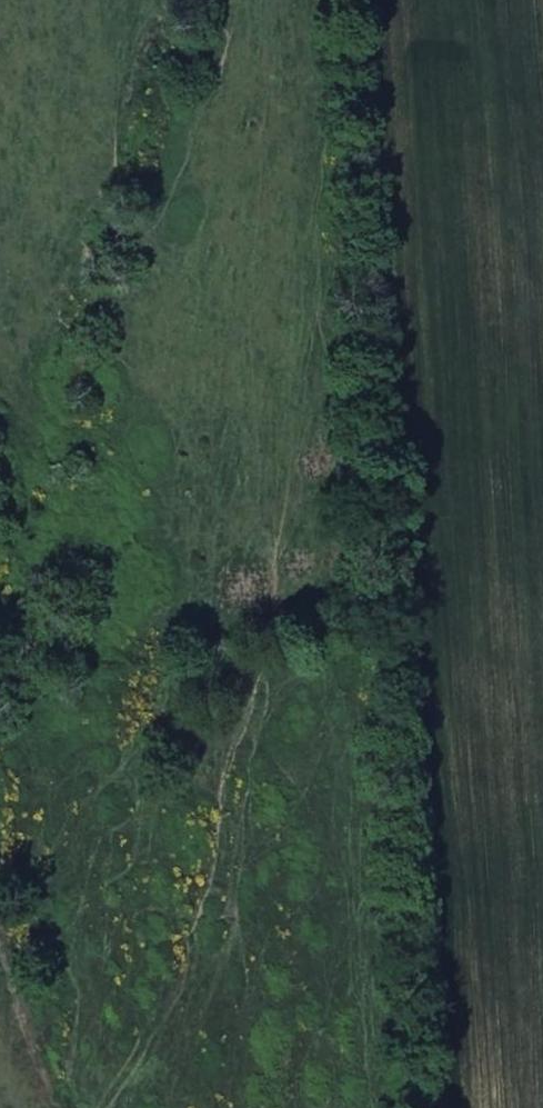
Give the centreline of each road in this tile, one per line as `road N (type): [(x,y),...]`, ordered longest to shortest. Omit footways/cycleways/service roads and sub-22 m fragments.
road 1 (track): [(425,1107),(414,828),(386,568),(360,0)]

